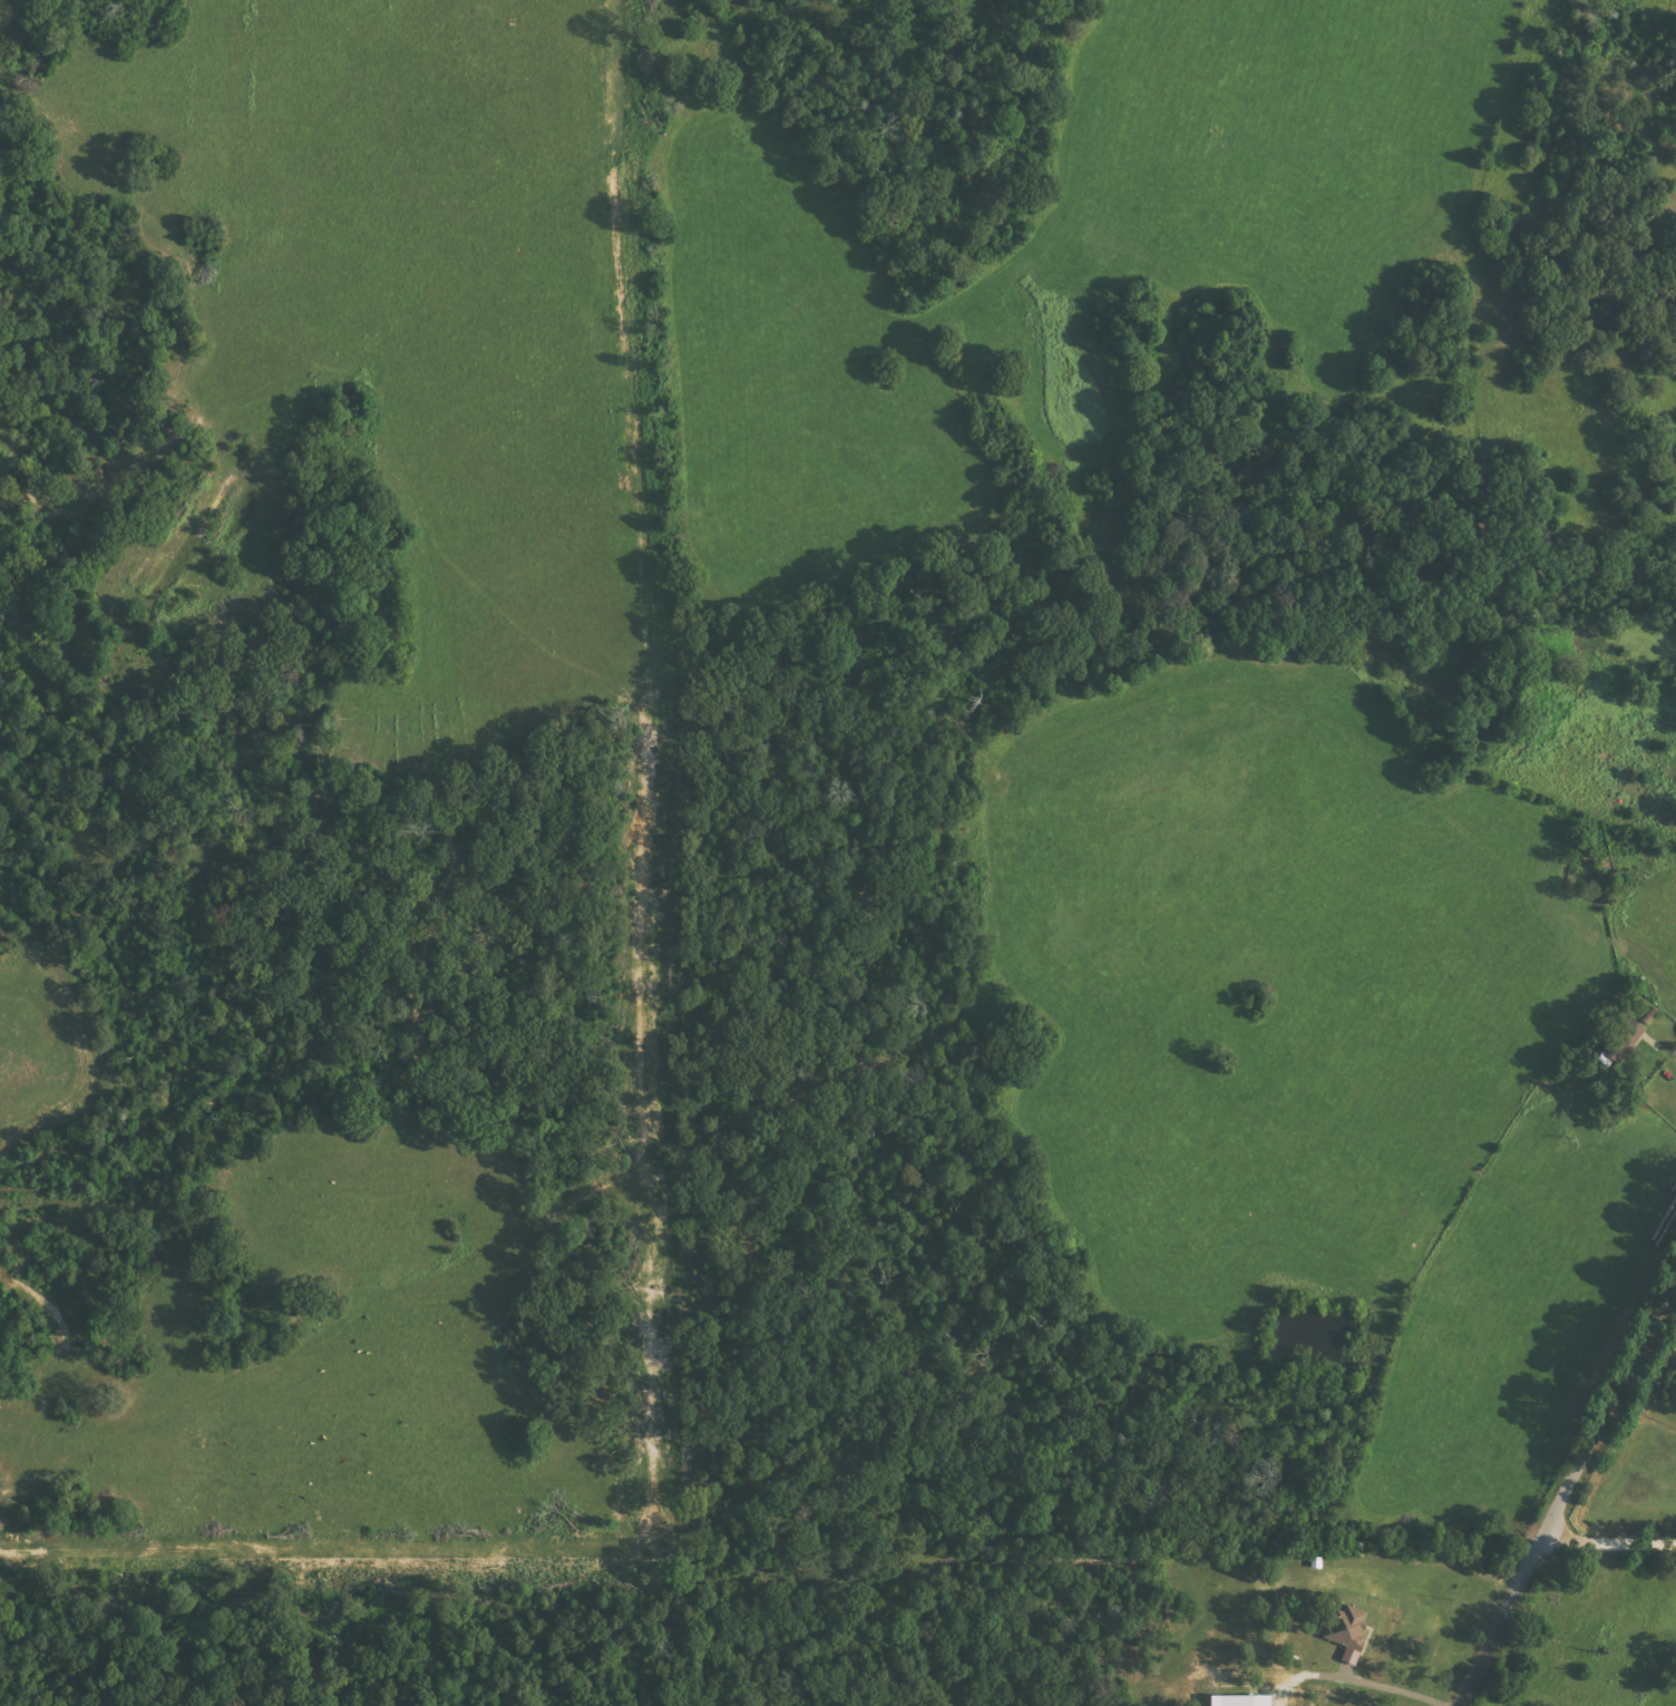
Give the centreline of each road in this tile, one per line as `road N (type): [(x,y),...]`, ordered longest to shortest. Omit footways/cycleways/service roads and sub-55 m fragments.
road 1 (residential): [(1461,1705),(1675,1278)]
road 2 (residential): [(1543,1543),(1675,1546)]

